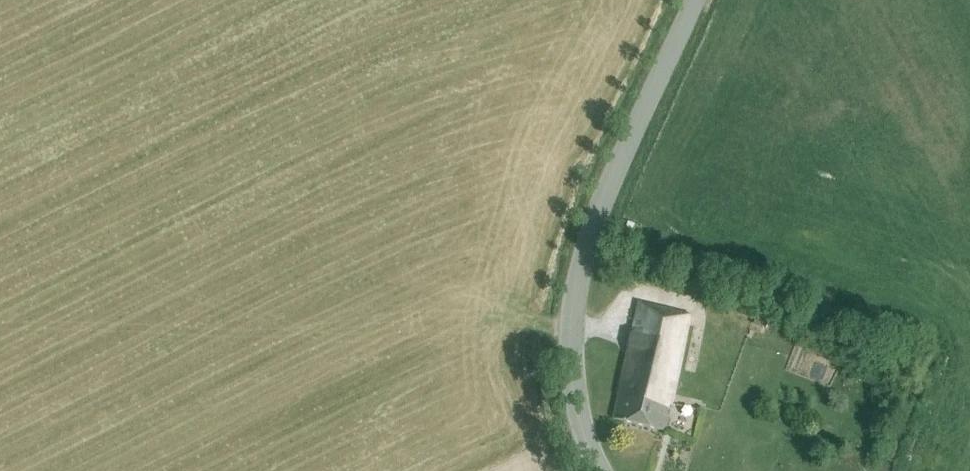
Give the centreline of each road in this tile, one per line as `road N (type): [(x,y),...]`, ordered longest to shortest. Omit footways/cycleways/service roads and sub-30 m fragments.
road 1 (unclassified): [(602,470),(574,388),(573,297),(603,196),(692,0)]

